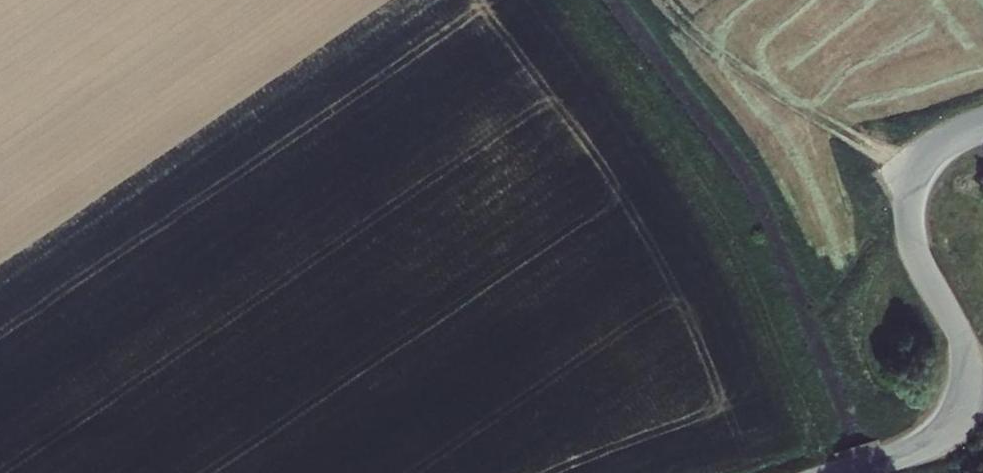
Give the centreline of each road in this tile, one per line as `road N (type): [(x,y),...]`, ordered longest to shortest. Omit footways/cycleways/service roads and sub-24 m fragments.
road 1 (unclassified): [(947,136),(916,173),(909,224),(917,260),(962,336),(964,395),(936,439),(841,472)]

